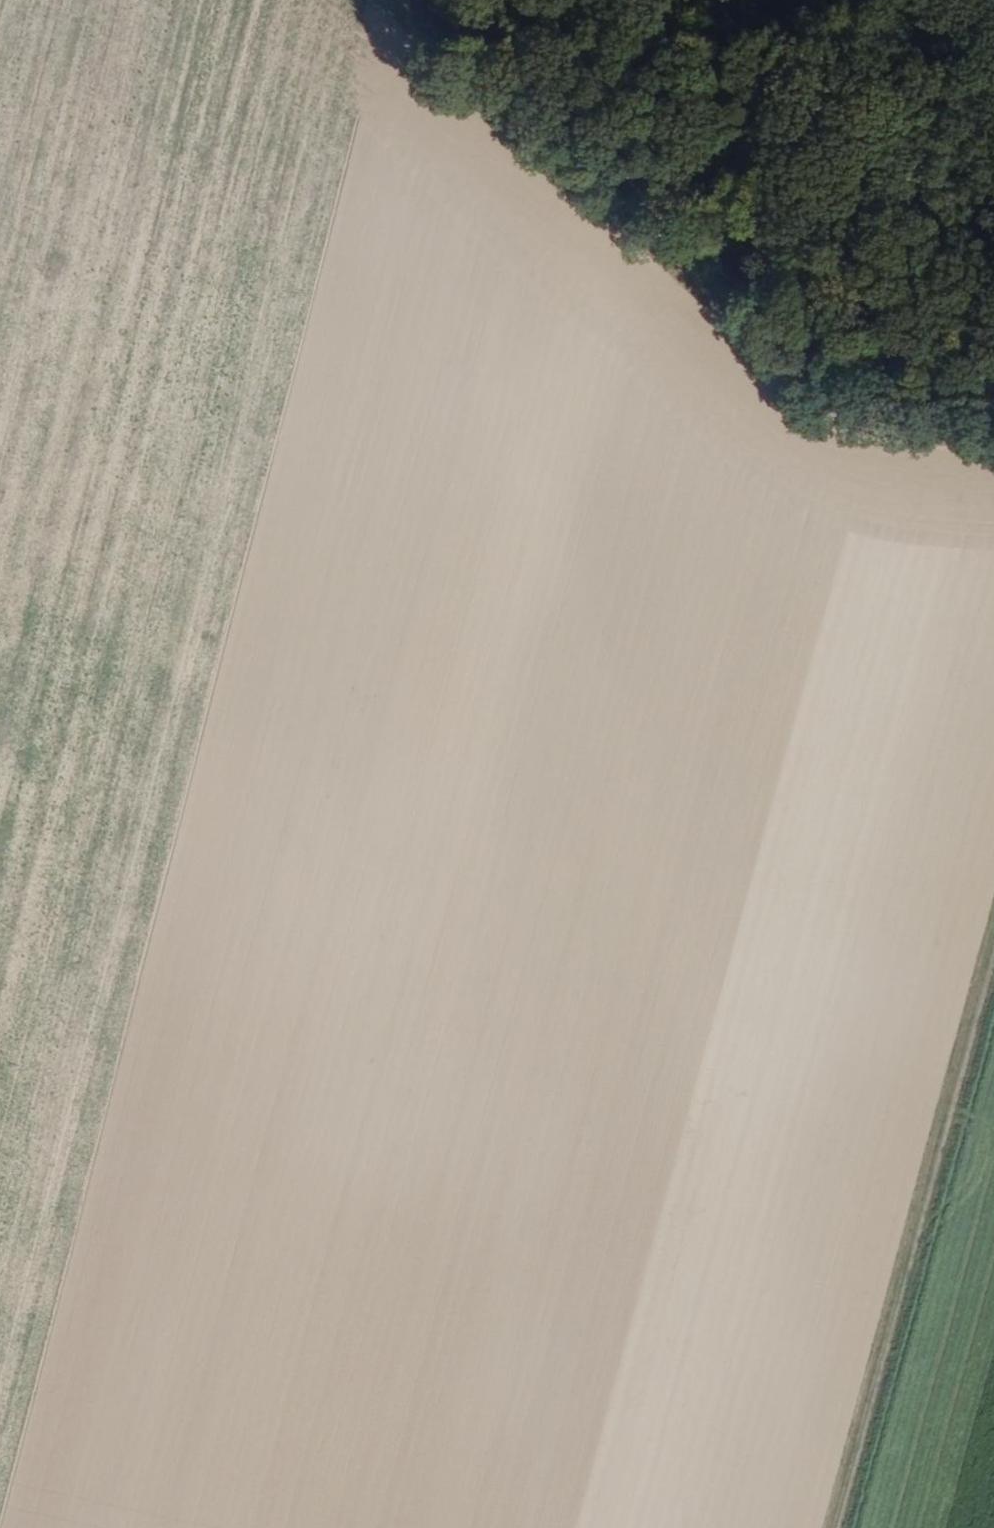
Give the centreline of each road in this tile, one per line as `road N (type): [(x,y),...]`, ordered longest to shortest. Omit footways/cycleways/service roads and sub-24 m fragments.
road 1 (track): [(993,433),(842,413),(534,120),(459,67),(442,0)]
road 2 (track): [(833,1527),(993,954)]

